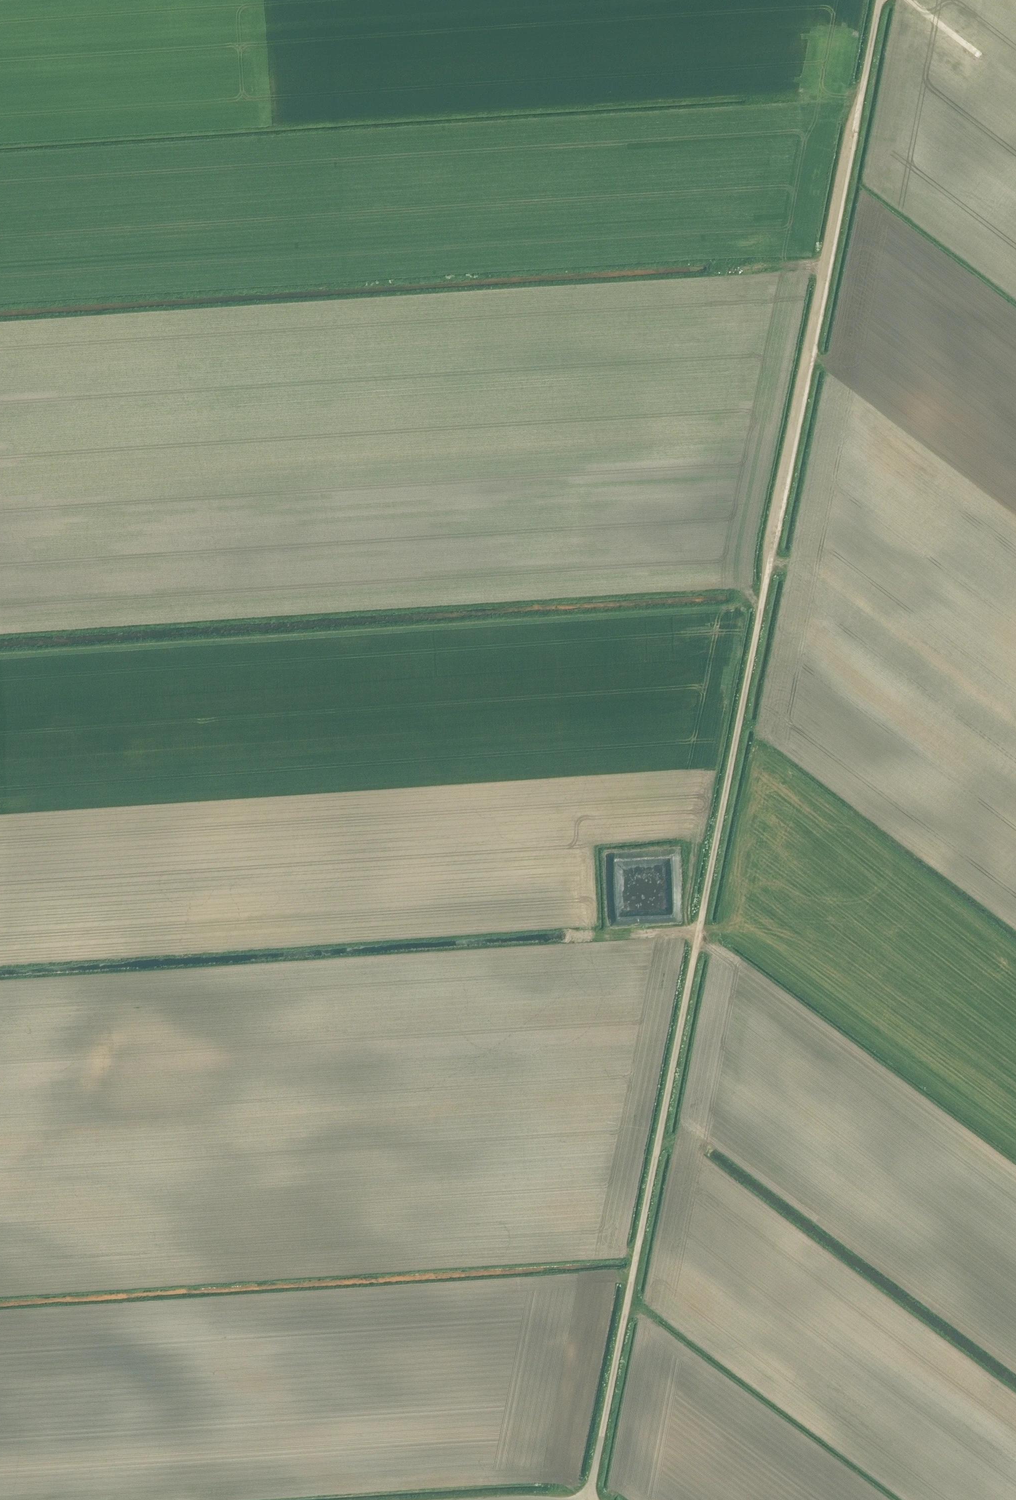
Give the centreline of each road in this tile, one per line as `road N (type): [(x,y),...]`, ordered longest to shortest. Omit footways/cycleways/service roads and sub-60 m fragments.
road 1 (unclassified): [(590,1499),(771,553)]
road 2 (track): [(771,553),(852,129)]
road 3 (unclassified): [(852,129),(877,0)]

